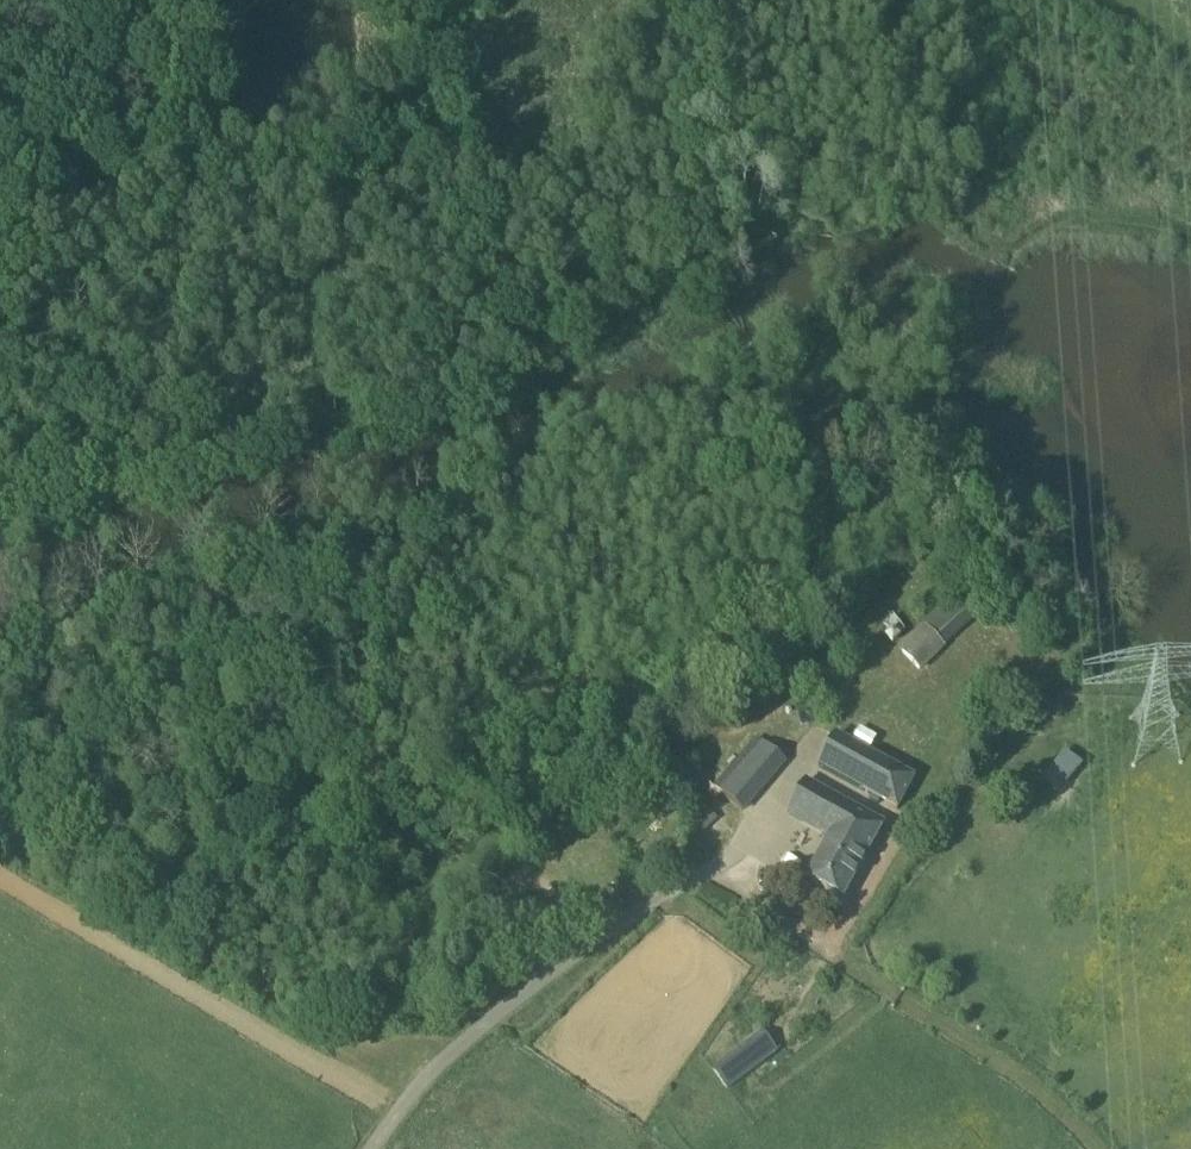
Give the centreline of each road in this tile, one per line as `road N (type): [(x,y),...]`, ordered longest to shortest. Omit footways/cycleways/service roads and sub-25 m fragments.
road 1 (track): [(1090,1148),(1001,1071),(779,927),(721,872),(603,936),(477,1032),(414,1094),(379,1148)]

